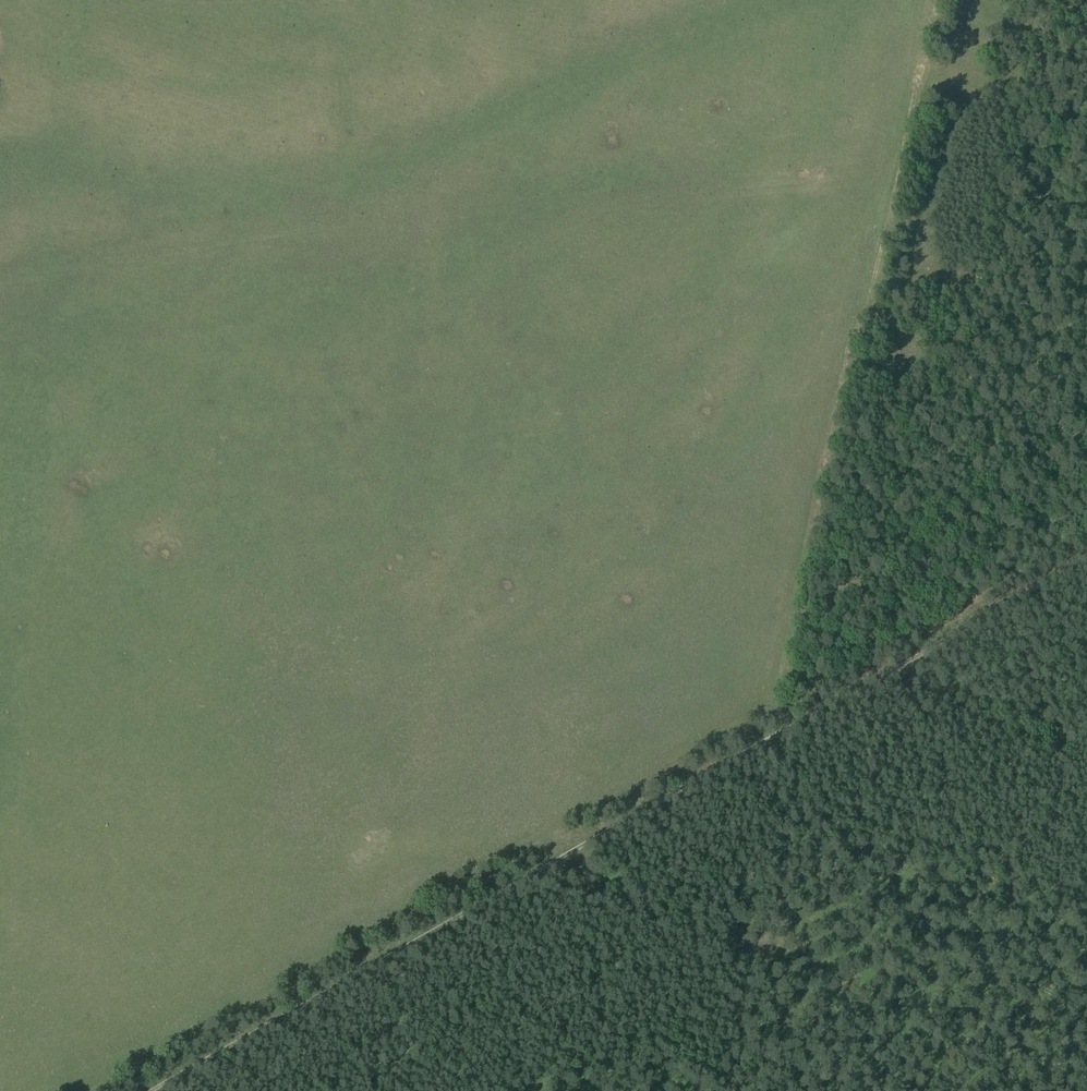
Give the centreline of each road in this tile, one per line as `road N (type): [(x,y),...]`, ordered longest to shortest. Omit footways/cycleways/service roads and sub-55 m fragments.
road 1 (track): [(151,1090),(811,716)]
road 2 (track): [(811,716),(1086,555)]

